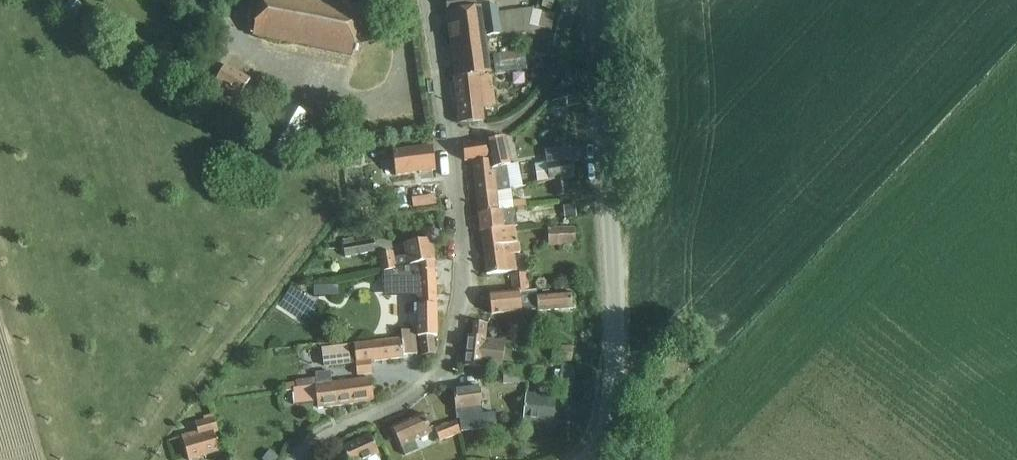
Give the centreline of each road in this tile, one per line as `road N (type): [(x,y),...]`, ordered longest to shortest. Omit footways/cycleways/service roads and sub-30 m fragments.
road 1 (unclassified): [(597,459),(608,437),(620,292),(596,0)]
road 2 (residential): [(305,459),(437,382),(456,356),(470,273),(449,134)]
road 3 (residential): [(449,134),(506,126),(525,114),(560,52),(574,0)]
road 4 (residential): [(449,134),(425,0)]

